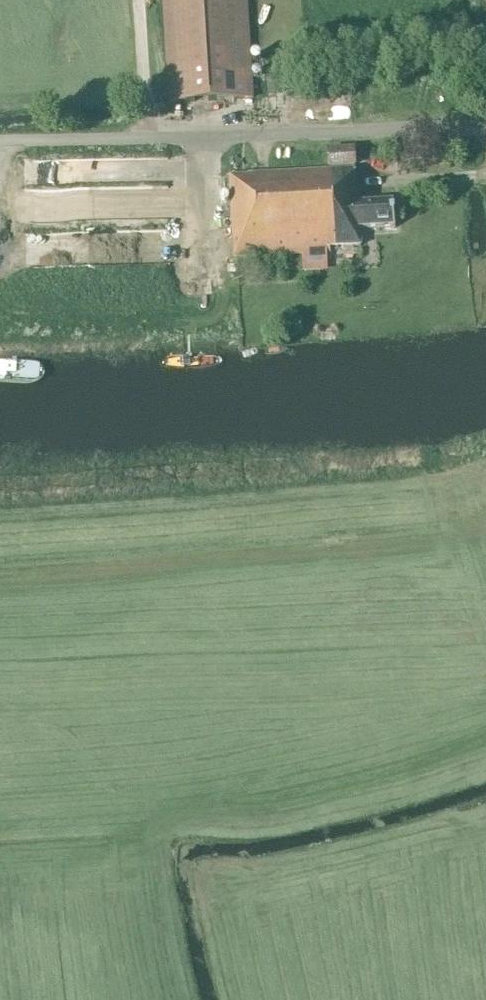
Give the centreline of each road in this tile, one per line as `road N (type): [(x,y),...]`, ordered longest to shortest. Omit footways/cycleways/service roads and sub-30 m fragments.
road 1 (unclassified): [(0,137),(485,130)]

